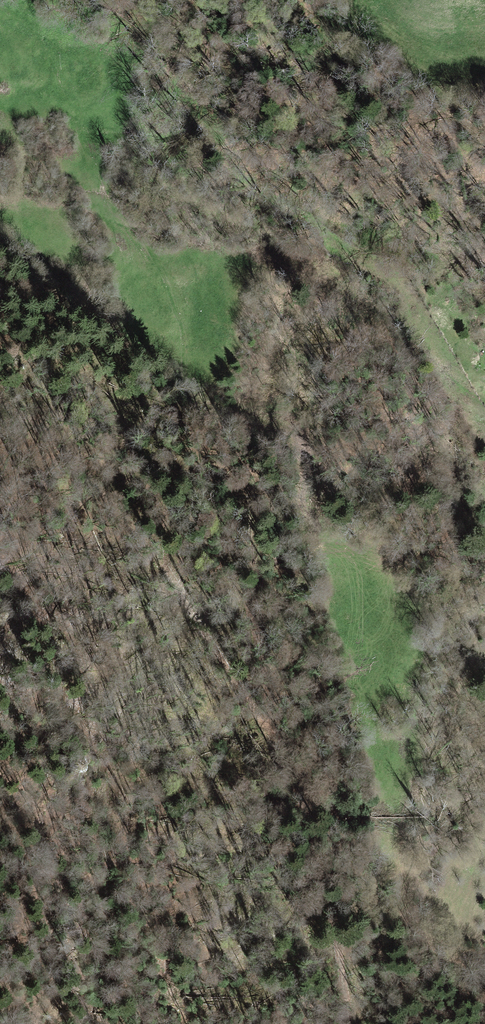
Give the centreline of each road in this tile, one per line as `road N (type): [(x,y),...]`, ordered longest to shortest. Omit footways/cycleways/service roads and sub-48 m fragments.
road 1 (track): [(0,381),(56,430),(167,556),(265,710),(308,800),(352,1023)]
road 2 (track): [(265,710),(252,603),(311,469),(311,447),(279,406)]

